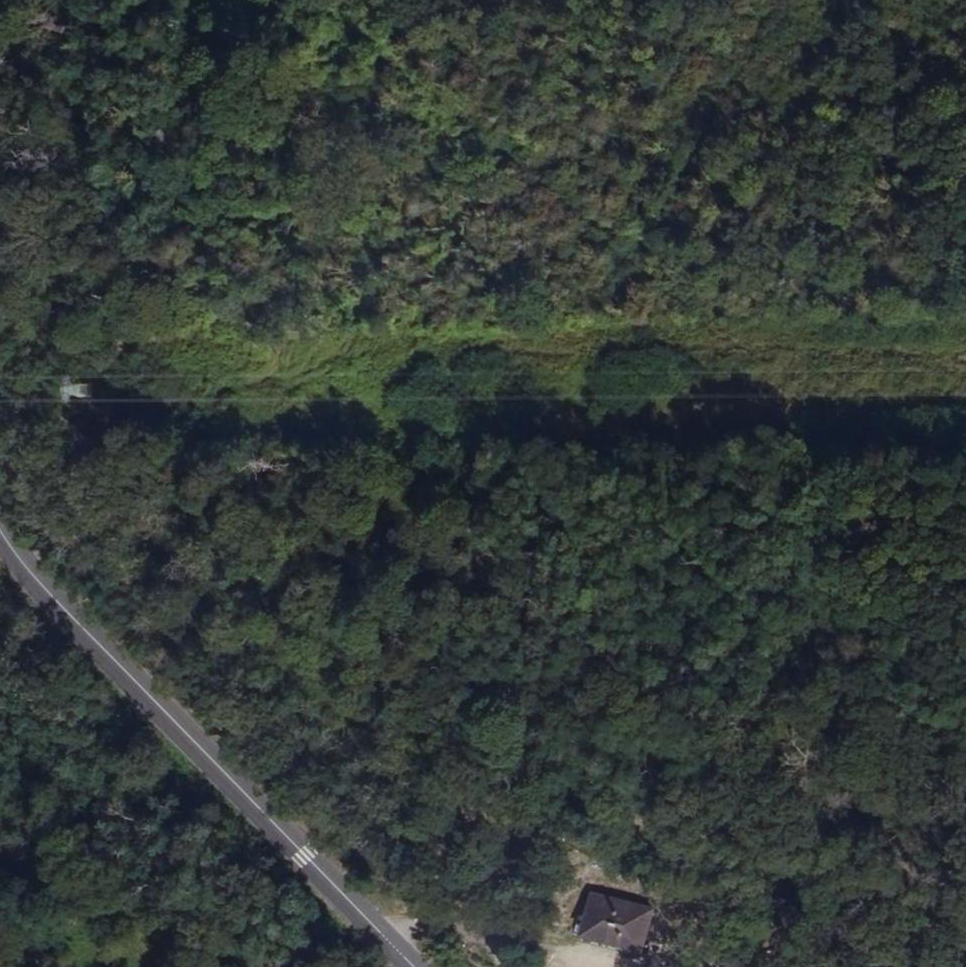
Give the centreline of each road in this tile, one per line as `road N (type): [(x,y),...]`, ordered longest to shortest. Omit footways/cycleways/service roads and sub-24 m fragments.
road 1 (tertiary): [(0,525),(157,714),(405,966)]

